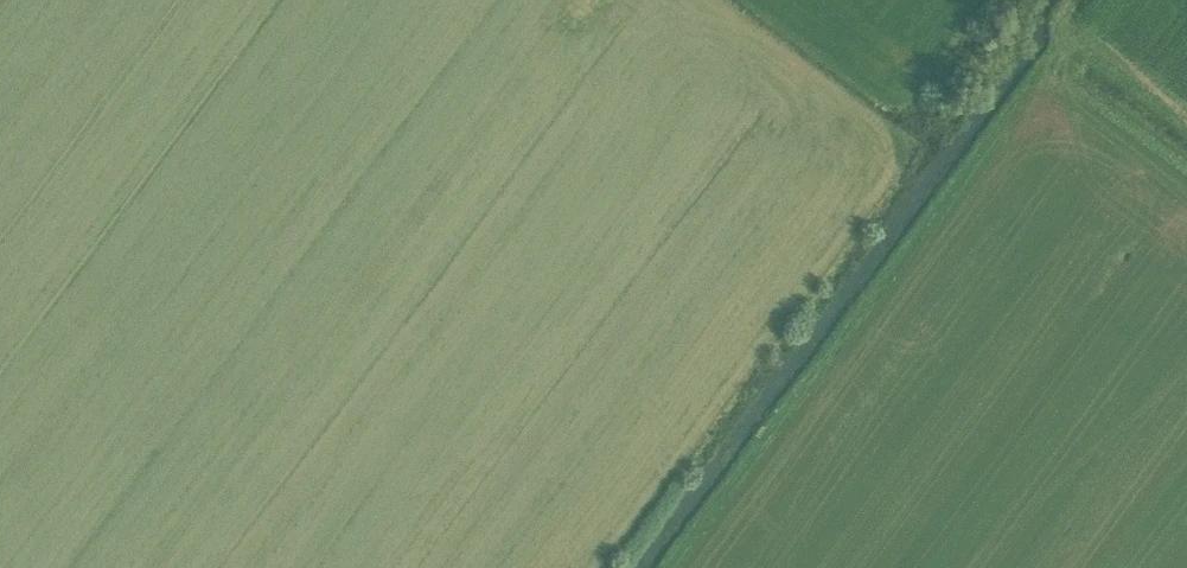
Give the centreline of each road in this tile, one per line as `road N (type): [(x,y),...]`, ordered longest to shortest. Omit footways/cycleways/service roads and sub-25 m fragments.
road 1 (track): [(1186,168),(1047,63),(665,567)]
road 2 (track): [(1074,27),(1186,108)]

